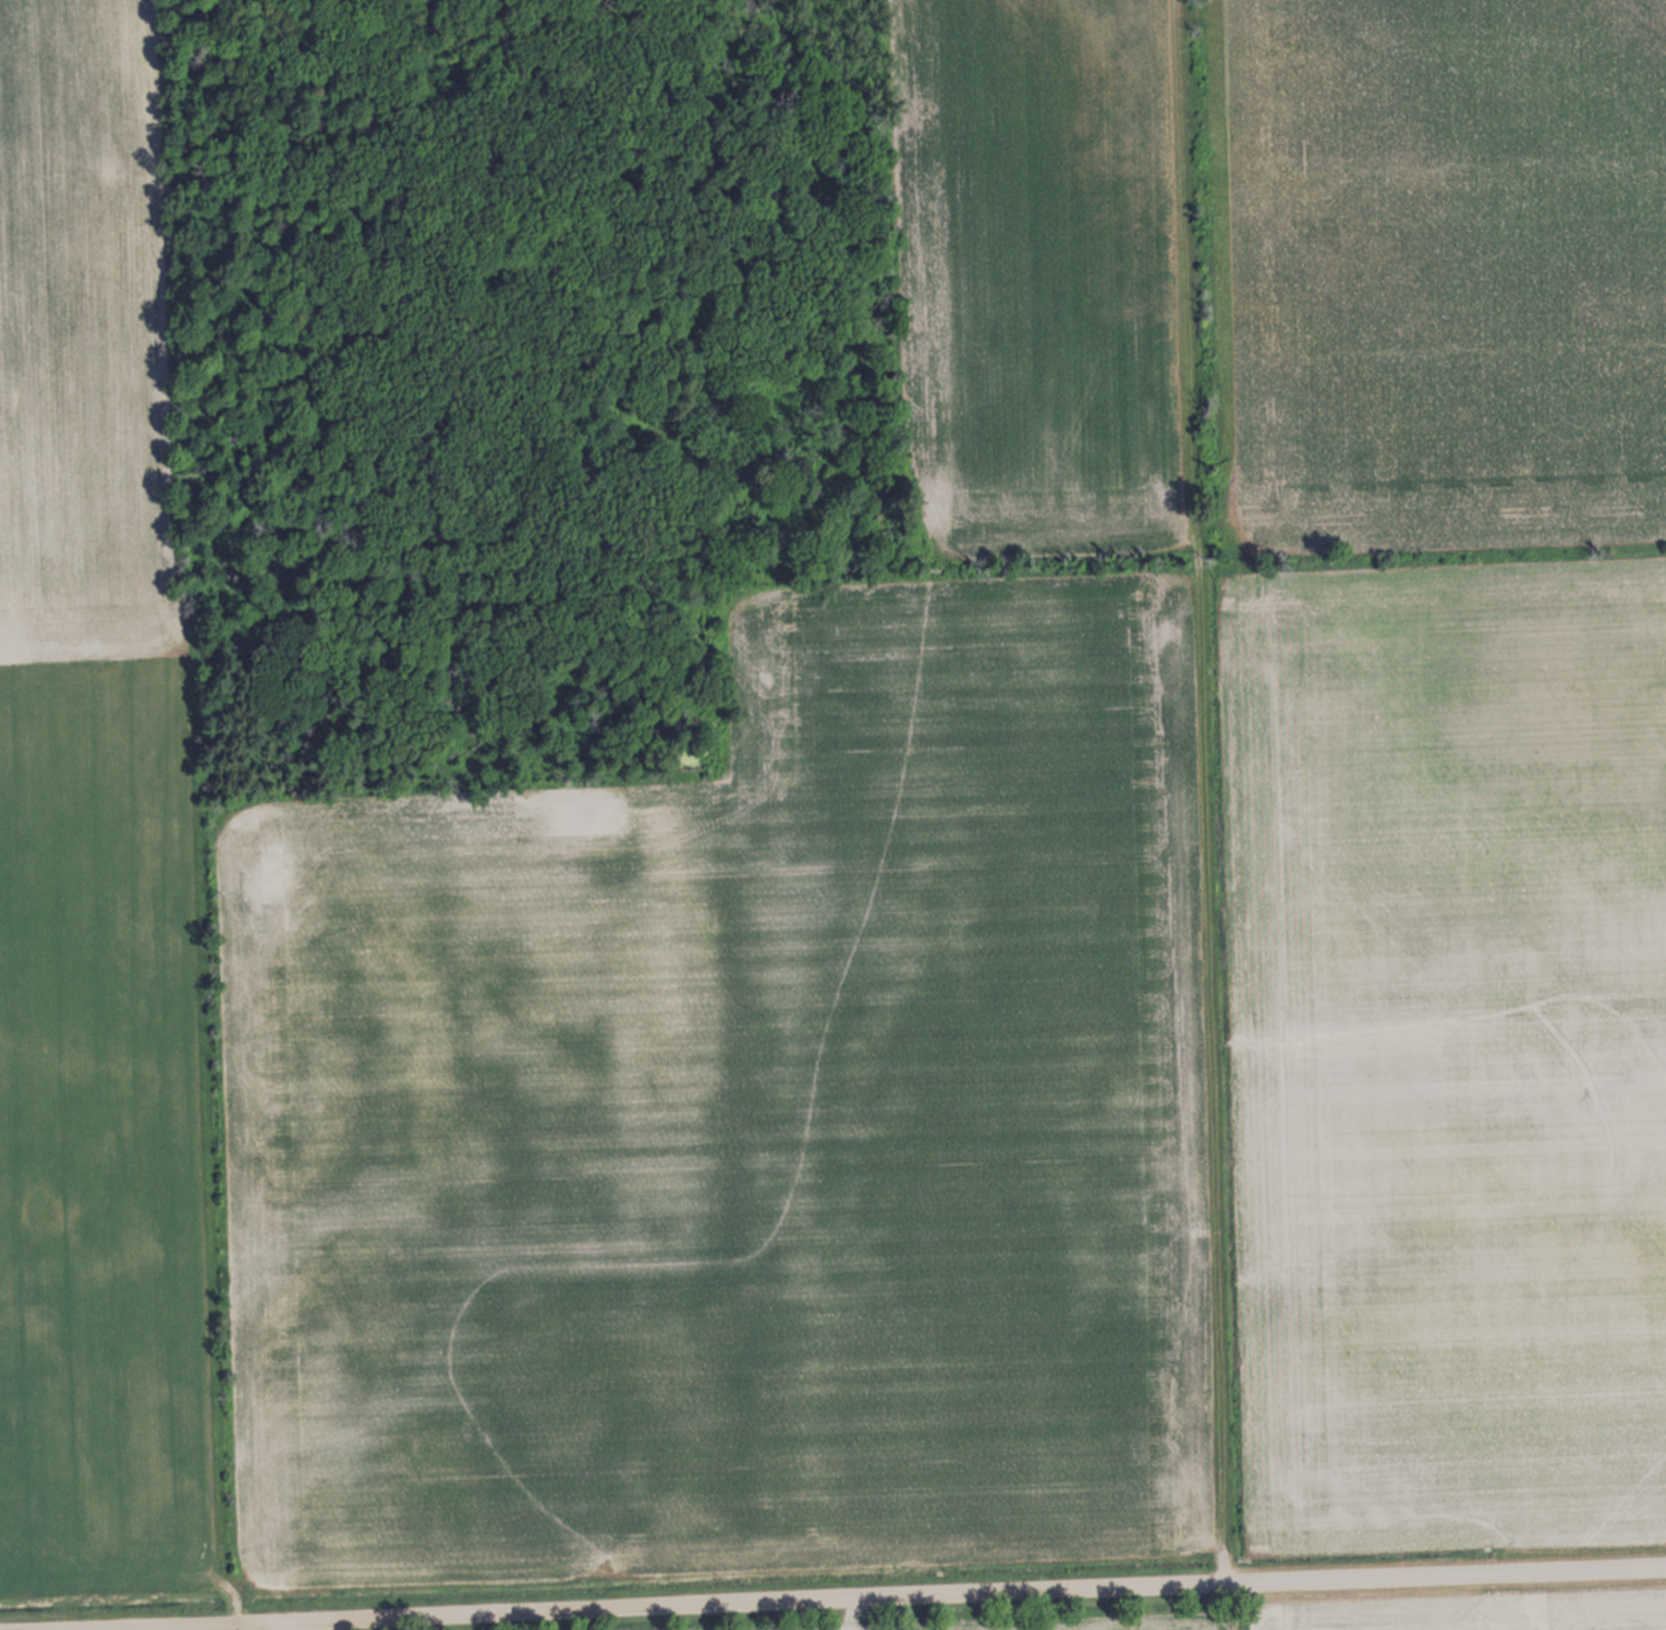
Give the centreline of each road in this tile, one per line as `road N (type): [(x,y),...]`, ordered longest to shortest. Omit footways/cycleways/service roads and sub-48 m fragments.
road 1 (residential): [(1665,1565),(0,1625)]

